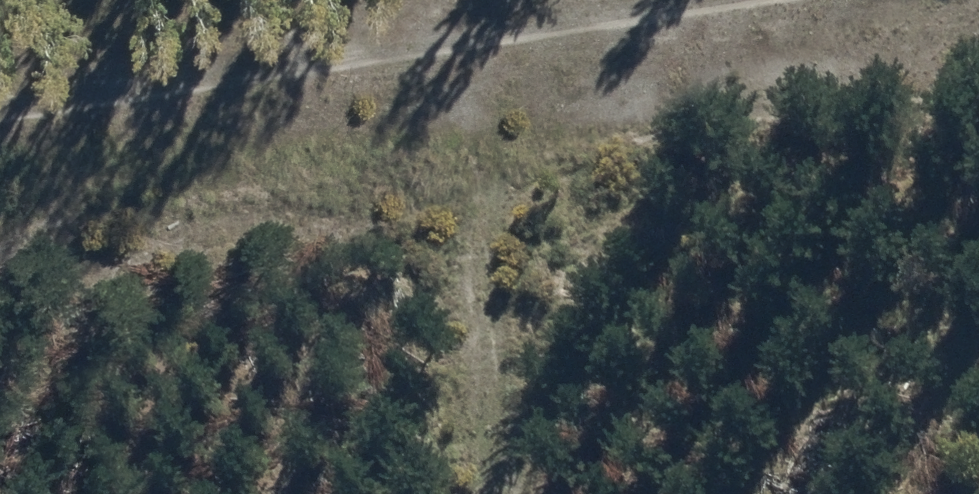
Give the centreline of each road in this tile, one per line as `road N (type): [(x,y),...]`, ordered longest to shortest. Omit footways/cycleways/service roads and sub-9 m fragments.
road 1 (track): [(562,0),(0,99)]
road 2 (track): [(485,493),(416,21)]

